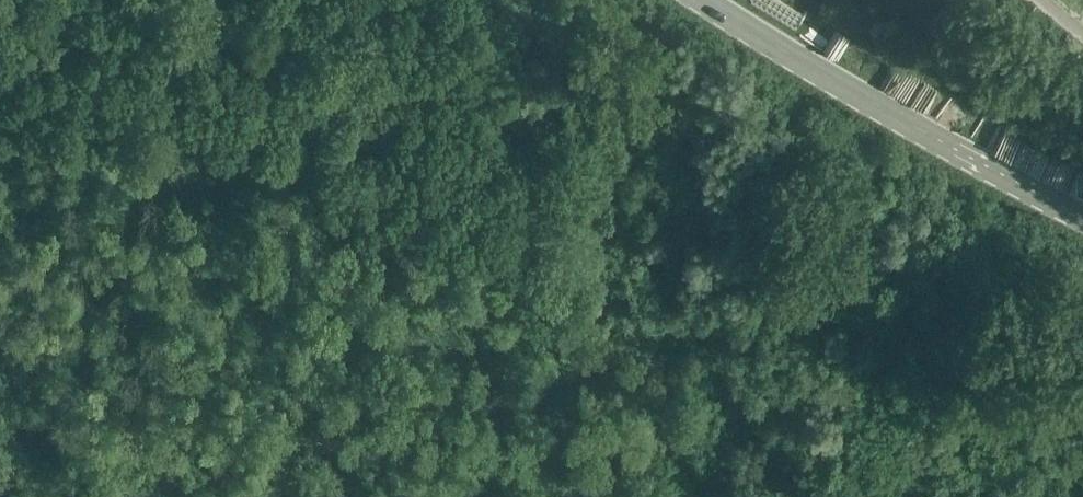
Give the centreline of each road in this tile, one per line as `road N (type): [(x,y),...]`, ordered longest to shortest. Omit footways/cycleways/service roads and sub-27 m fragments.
road 1 (primary): [(702,0),(1082,218)]

